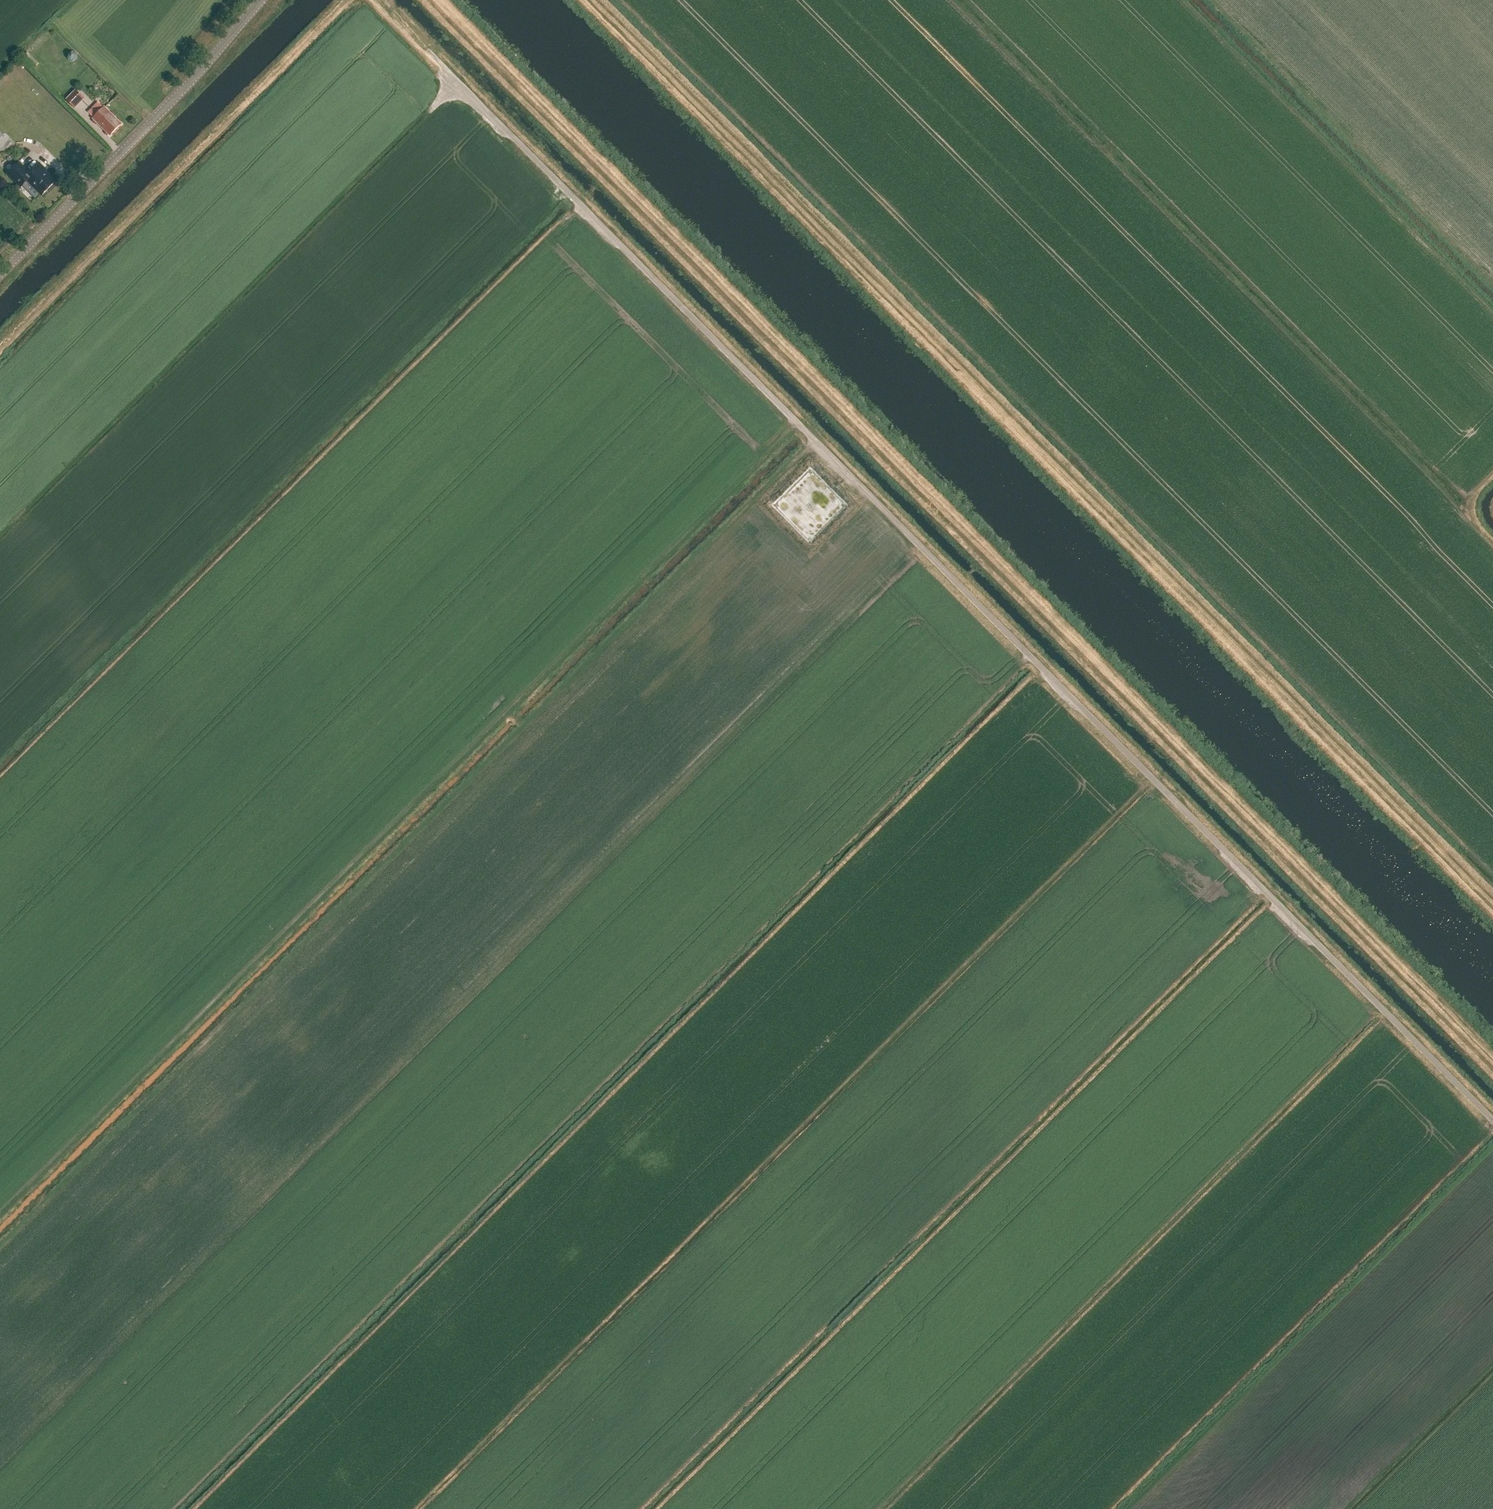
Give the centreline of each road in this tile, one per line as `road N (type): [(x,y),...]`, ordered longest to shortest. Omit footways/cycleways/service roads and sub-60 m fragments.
road 1 (unclassified): [(1492,1117),(428,52)]
road 2 (tertiary): [(0,275),(262,0)]

